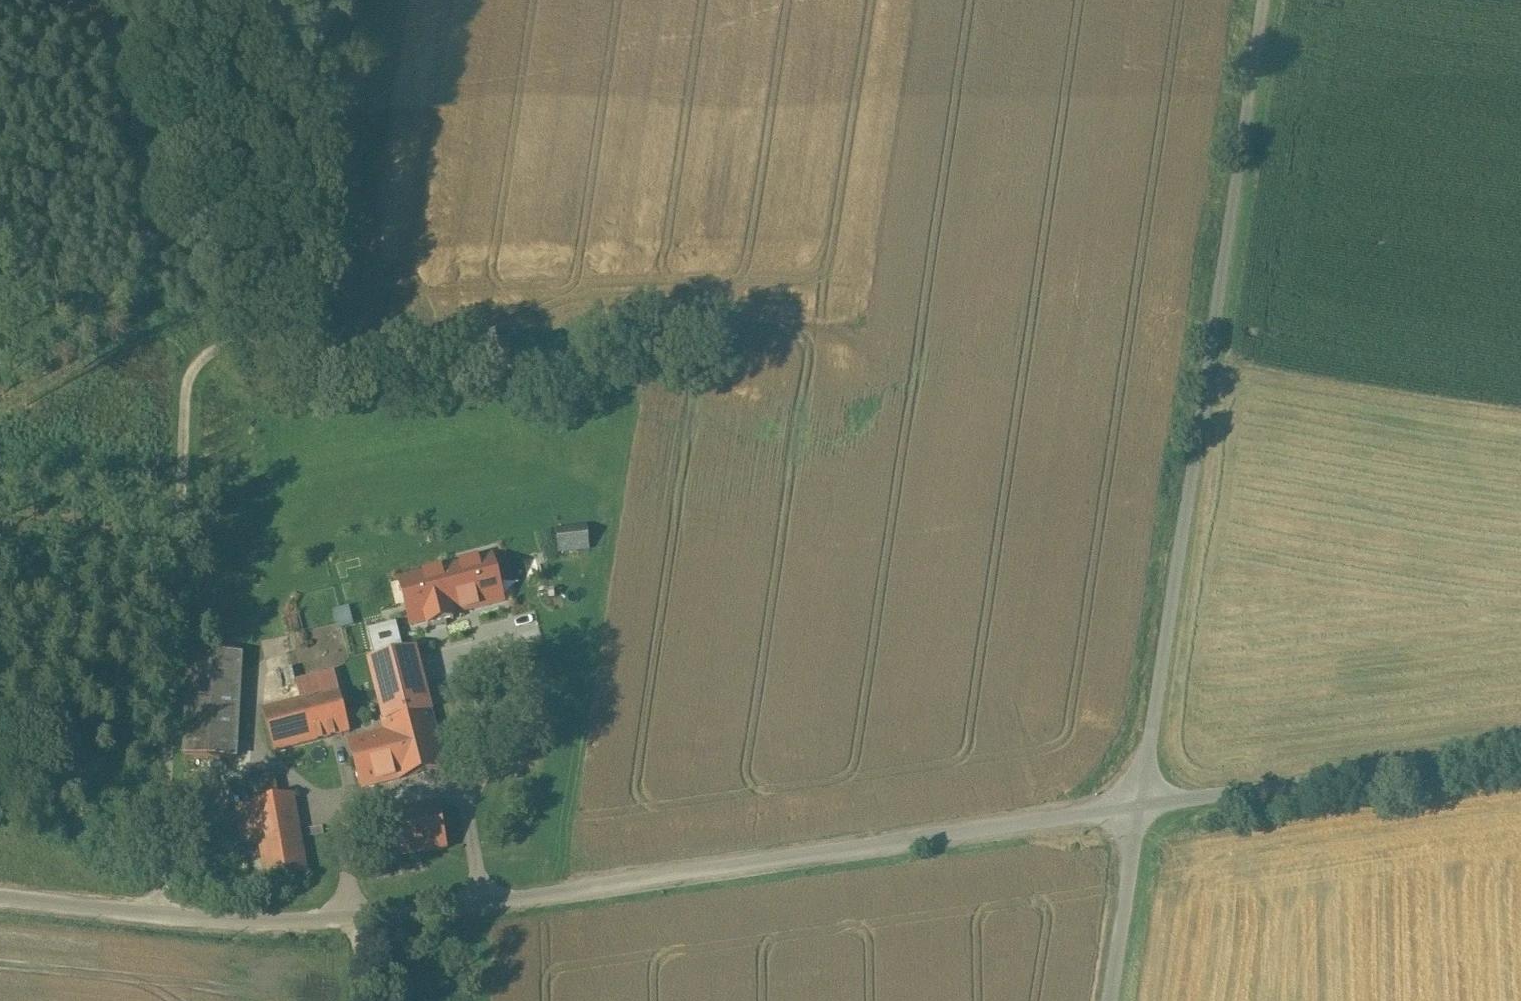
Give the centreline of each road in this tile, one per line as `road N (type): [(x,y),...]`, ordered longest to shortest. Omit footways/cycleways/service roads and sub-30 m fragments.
road 1 (unclassified): [(1141,805),(389,912),(210,916),(0,895)]
road 2 (unclassified): [(1265,0),(1141,805)]
road 3 (unclassified): [(1520,749),(1141,805)]
road 4 (residential): [(1141,805),(1110,1000)]

